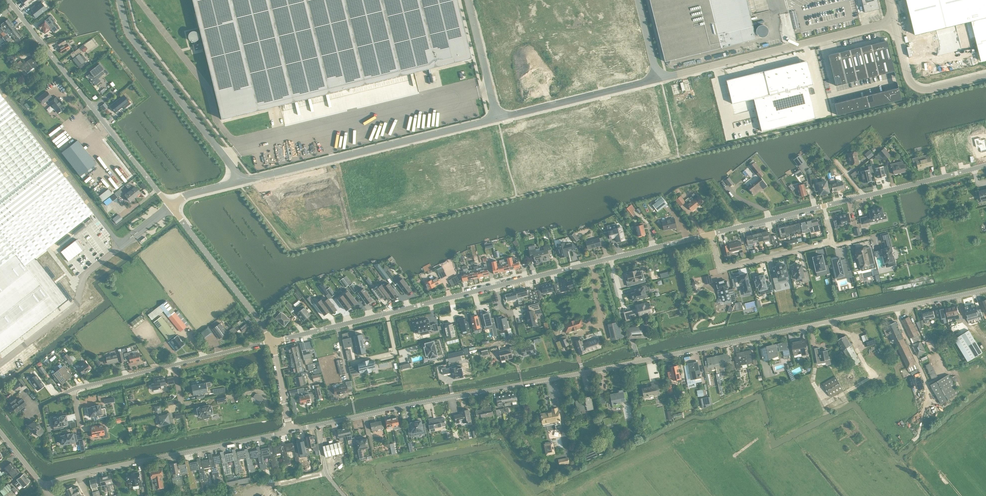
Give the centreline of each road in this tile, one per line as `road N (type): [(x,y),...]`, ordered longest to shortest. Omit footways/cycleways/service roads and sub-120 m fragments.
road 1 (unclassified): [(291,430),(985,289)]
road 2 (residential): [(271,341),(711,235)]
road 3 (residential): [(711,235),(985,166)]
road 4 (unclassified): [(239,181),(498,117)]
road 5 (residential): [(170,207),(8,0)]
road 6 (unclassified): [(43,485),(291,430)]
road 7 (unclassified): [(658,78),(894,21)]
road 8 (unclassified): [(239,181),(128,32),(120,0)]
road 9 (residential): [(271,341),(170,207)]
road 10 (unclassified): [(498,117),(658,78)]
road 11 (residential): [(830,241),(724,269),(711,235)]
road 12 (unclassified): [(985,76),(917,88),(894,21)]
road 13 (residential): [(44,402),(175,364)]
road 14 (unclassified): [(468,0),(498,117)]

